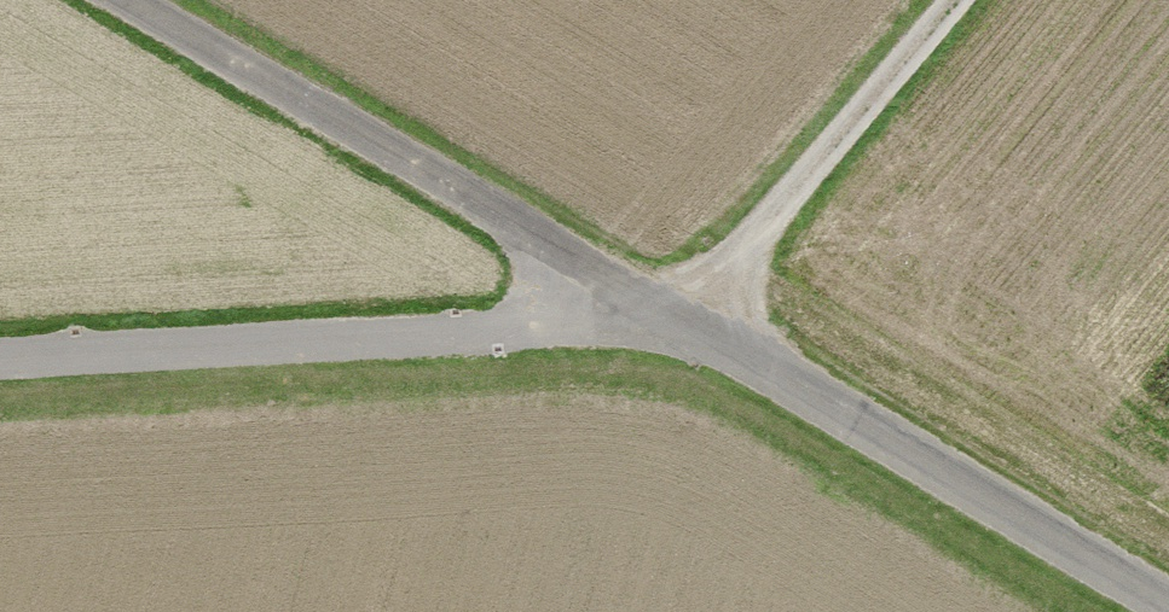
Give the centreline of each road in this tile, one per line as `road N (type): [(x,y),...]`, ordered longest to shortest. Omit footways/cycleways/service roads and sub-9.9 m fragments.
road 1 (unclassified): [(122,0),(1168,611)]
road 2 (track): [(950,0),(656,313),(384,361),(0,381)]

